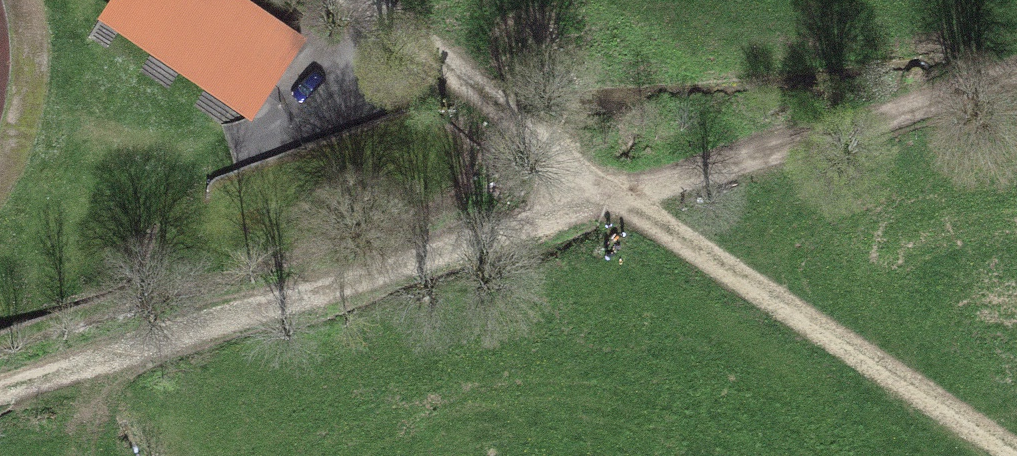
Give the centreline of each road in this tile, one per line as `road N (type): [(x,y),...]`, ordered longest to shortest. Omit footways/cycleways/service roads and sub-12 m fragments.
road 1 (track): [(0,395),(616,201)]
road 2 (track): [(616,201),(1012,455)]
road 3 (track): [(616,201),(1016,76)]
road 4 (track): [(360,0),(616,201)]

